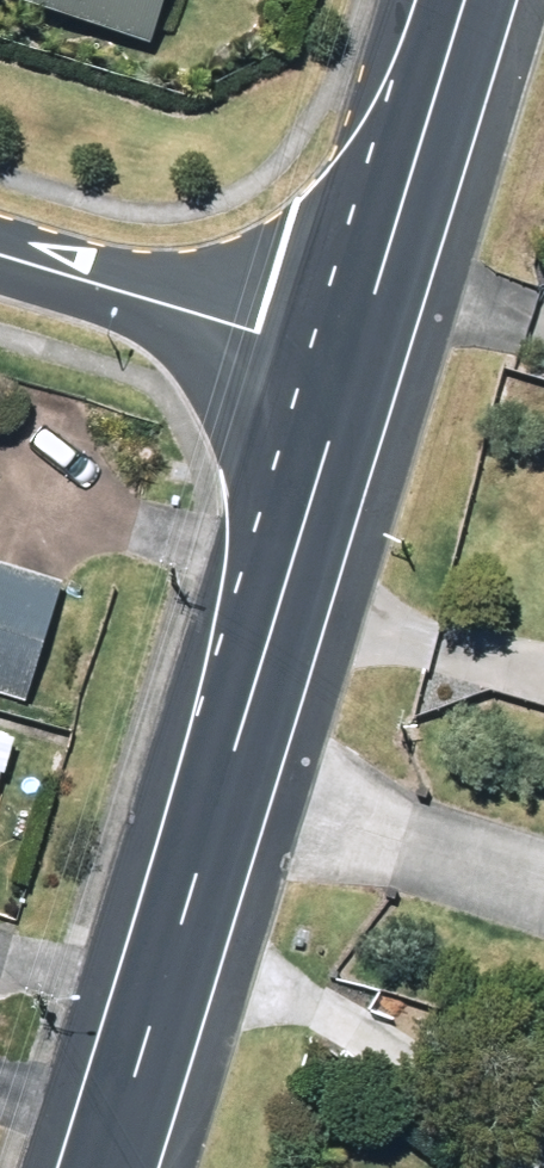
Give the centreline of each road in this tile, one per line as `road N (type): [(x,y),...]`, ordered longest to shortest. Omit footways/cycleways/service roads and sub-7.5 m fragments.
road 1 (tertiary): [(224,777),(345,368)]
road 2 (tertiary): [(105,1167),(224,777)]
road 3 (tertiary): [(345,368),(463,0)]
road 4 (residential): [(0,259),(345,368)]
road 5 (residential): [(224,777),(543,866)]

